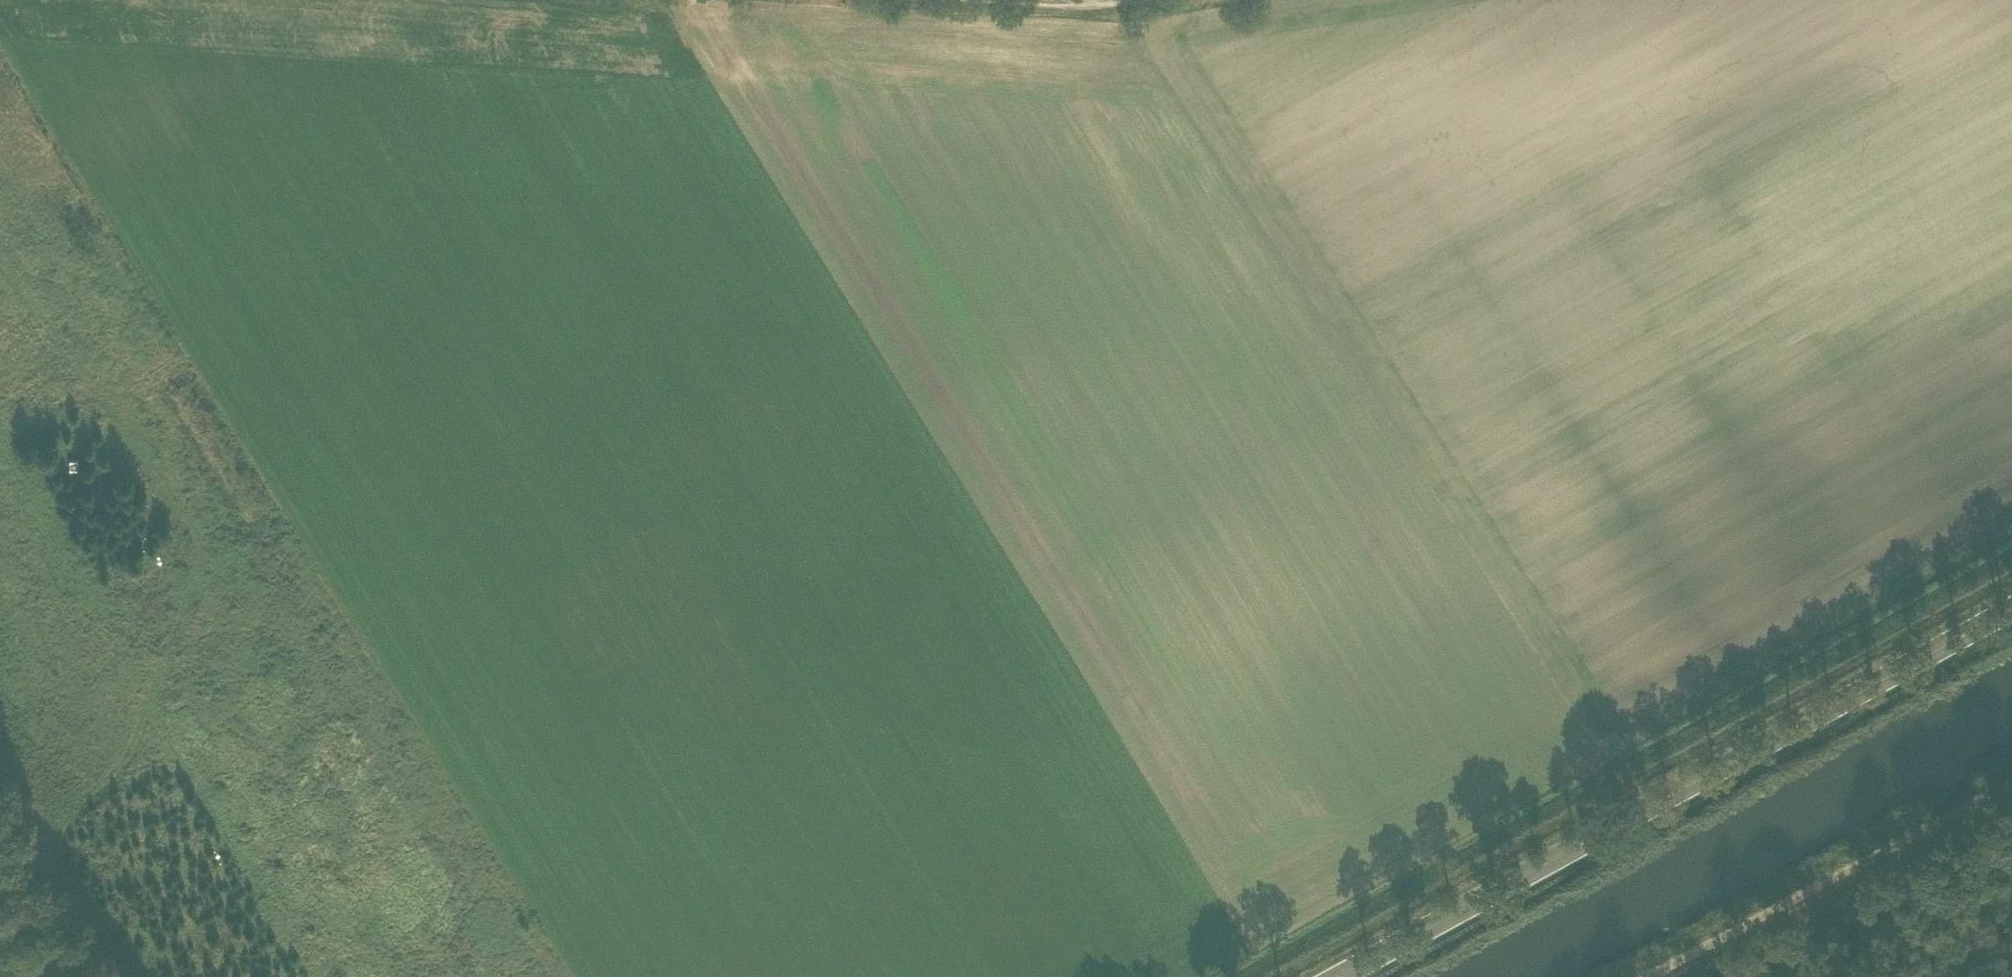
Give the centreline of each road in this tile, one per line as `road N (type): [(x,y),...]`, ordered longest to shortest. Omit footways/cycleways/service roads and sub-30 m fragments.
road 1 (primary): [(1343,976),(2011,611)]
road 2 (track): [(2011,778),(1649,976)]
road 3 (track): [(0,863),(71,976)]

